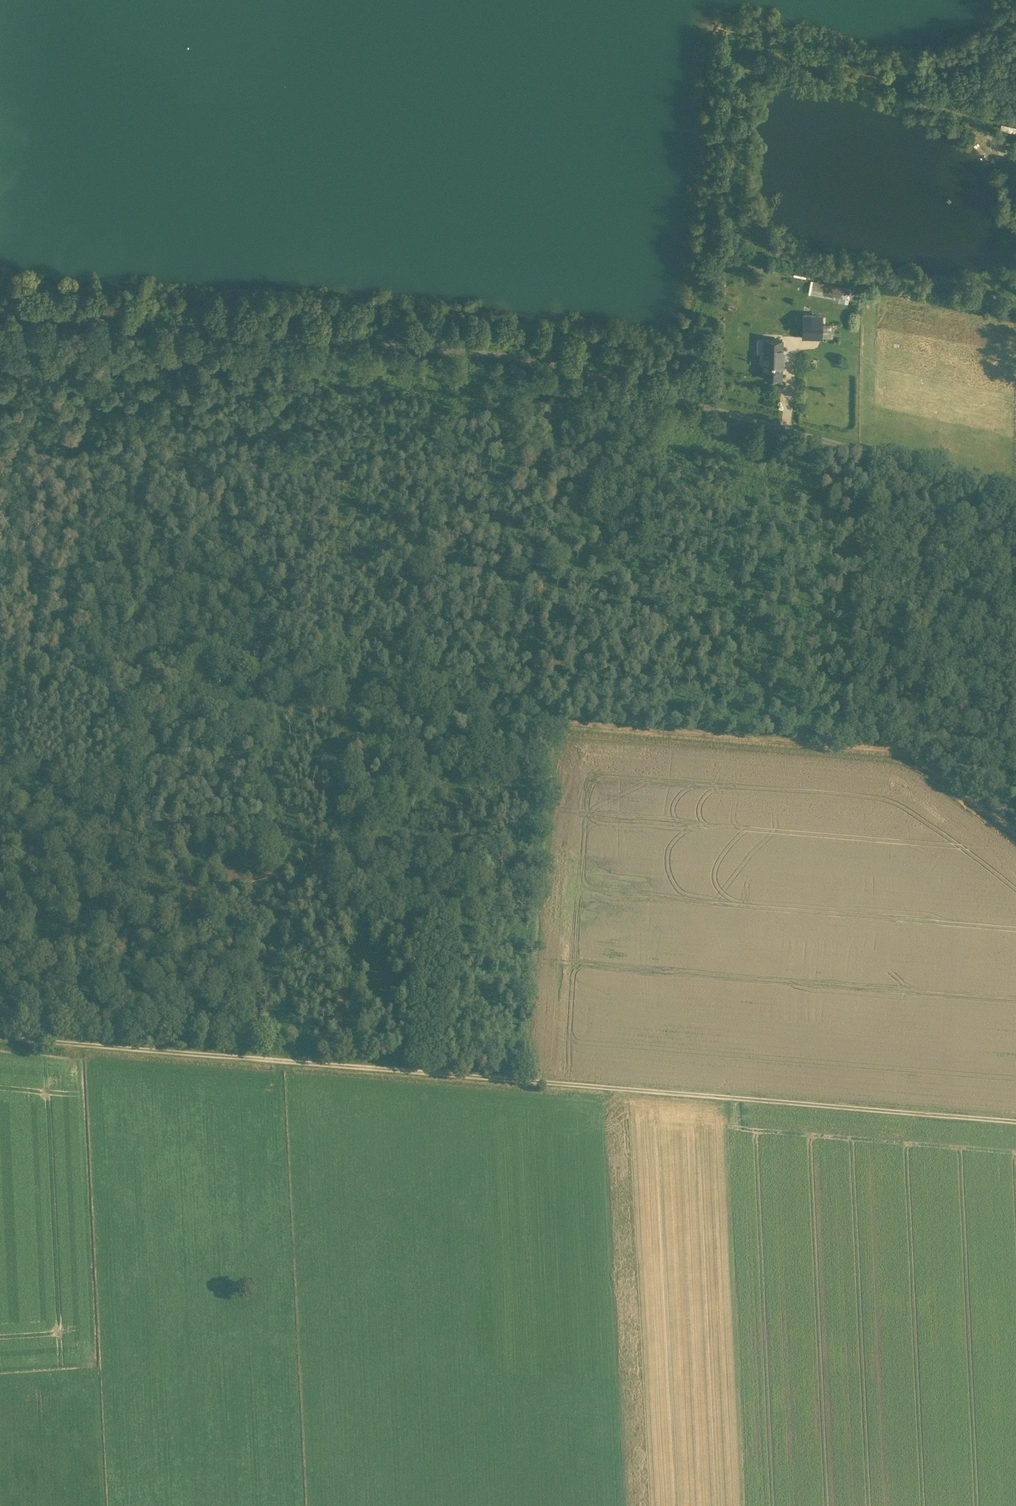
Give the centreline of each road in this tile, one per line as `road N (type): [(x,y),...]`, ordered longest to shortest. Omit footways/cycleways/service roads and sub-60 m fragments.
road 1 (unclassified): [(0,314),(317,331),(568,365),(1015,497)]
road 2 (track): [(1015,1123),(0,1038)]

